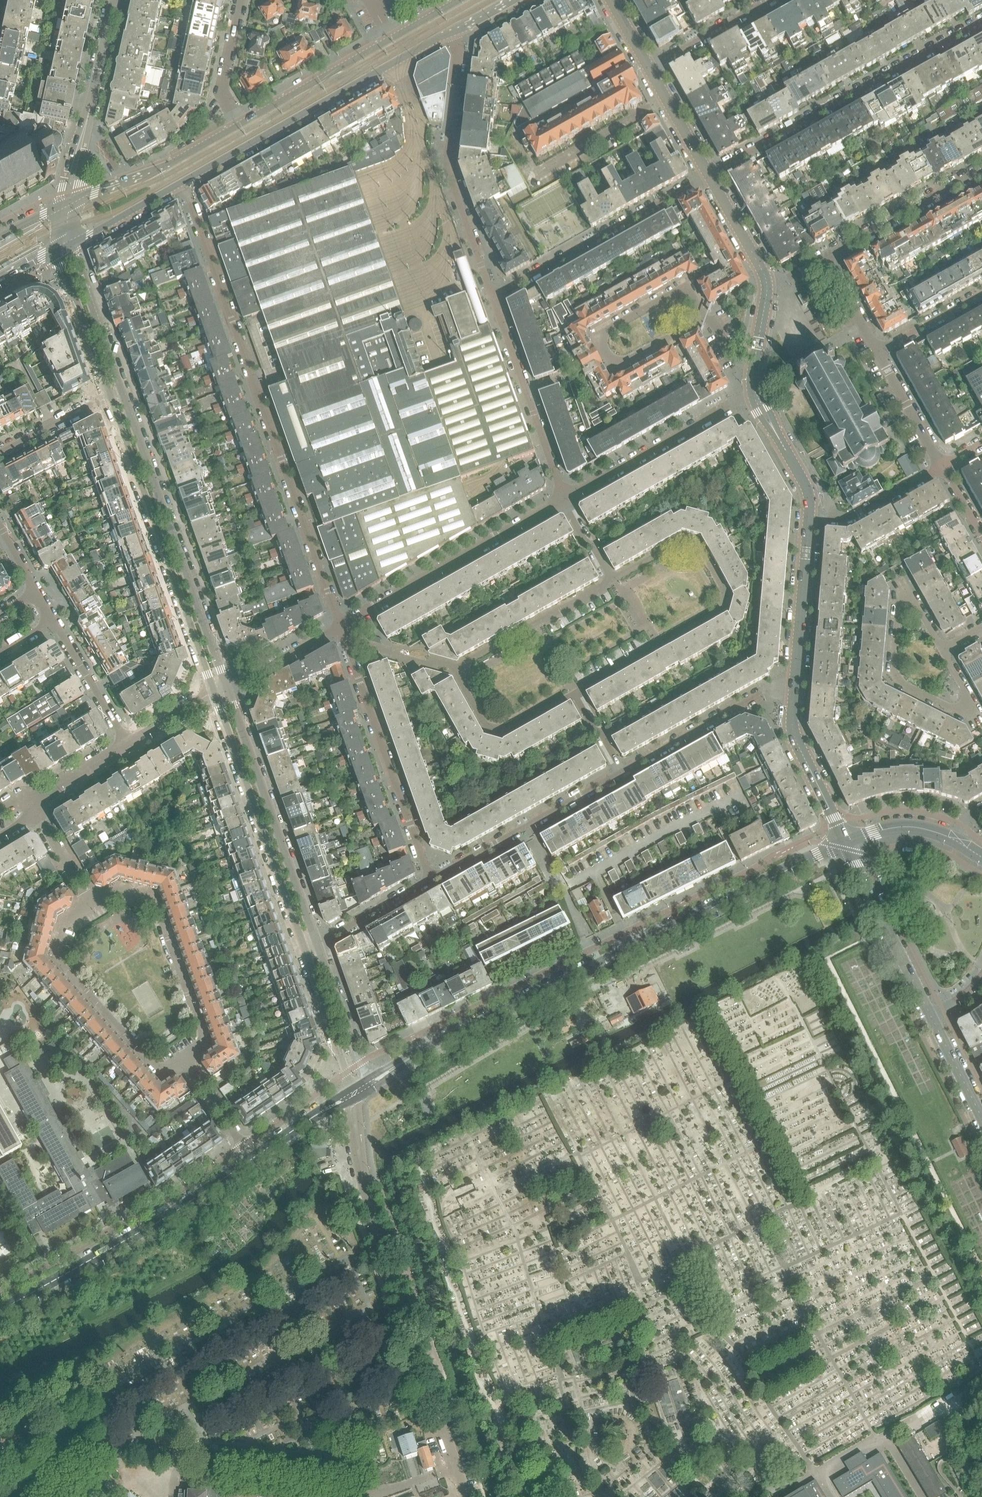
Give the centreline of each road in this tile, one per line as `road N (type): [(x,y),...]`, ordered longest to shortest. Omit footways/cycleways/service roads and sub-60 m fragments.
road 1 (residential): [(396,1068),(847,844)]
road 2 (residential): [(184,181),(339,627)]
road 3 (unclassified): [(467,1496),(360,1159)]
road 4 (residential): [(575,694),(726,605),(690,540),(616,581)]
road 5 (residential): [(228,690),(122,392)]
road 6 (residential): [(109,397),(214,693)]
road 7 (residential): [(710,176),(981,21)]
road 8 (tertiary): [(184,181),(452,31)]
road 9 (residential): [(0,1312),(254,1159)]
road 10 (residential): [(493,295),(446,158),(461,53),(452,31)]
road 11 (residential): [(214,693),(305,950)]
road 12 (residential): [(316,944),(228,690)]
road 13 (residential): [(339,627),(432,879)]
road 14 (residential): [(339,627),(566,494)]
road 15 (residential): [(710,176),(493,295)]
road 16 (residential): [(92,905),(64,924),(55,956),(156,1067),(185,1061)]
road 17 (residential): [(701,319),(618,365),(604,354),(601,334),(683,289),(695,302)]
road 18 (residential): [(185,1061),(201,1039),(152,899),(119,891),(92,905)]
road 19 (residential): [(621,773),(432,879)]
road 20 (residential): [(566,494),(754,393)]
road 21 (residential): [(566,494),(493,295)]
road 22 (residential): [(795,687),(772,687),(621,773)]
road 23 (tertiary): [(931,1015),(847,844)]
road 24 (tertiary): [(239,123),(135,179),(74,199)]
road 25 (residential): [(457,670),(616,581)]
road 26 (residential): [(828,257),(981,170)]
road 27 (tertiary): [(390,38),(239,123)]
road 28 (tertiary): [(847,844),(794,732),(795,687)]
road 29 (tertiary): [(795,687),(810,519)]
road 30 (residential): [(77,163),(113,0)]
road 31 (residential): [(575,694),(507,731),(486,724),(457,670)]
road 32 (residential): [(122,392),(74,240)]
road 33 (residential): [(59,247),(109,397)]
road 34 (residential): [(810,519),(848,520),(943,466)]
road 35 (residential): [(893,668),(903,682),(965,710),(943,652)]
road 36 (residential): [(52,622),(128,741)]
road 37 (tertiary): [(810,519),(808,487),(754,393)]
road 38 (residential): [(770,0),(649,68)]
road 39 (residential): [(943,652),(906,599),(898,603),(893,668)]
road 40 (residential): [(432,879),(316,944)]
road 41 (residential): [(943,466),(878,353)]
road 42 (residential): [(239,123),(220,88),(239,0)]
road 43 (residential): [(305,950),(347,1071)]
road 44 (residential): [(228,690),(339,627)]
road 45 (residential): [(457,670),(367,645),(339,627)]
road 46 (residential): [(359,1063),(316,944)]
road 47 (tertiary): [(768,288),(710,176)]
road 48 (tertiary): [(74,240),(184,181)]
road 49 (tertiary): [(710,176),(649,68)]
road 50 (residential): [(0,455),(109,397)]

